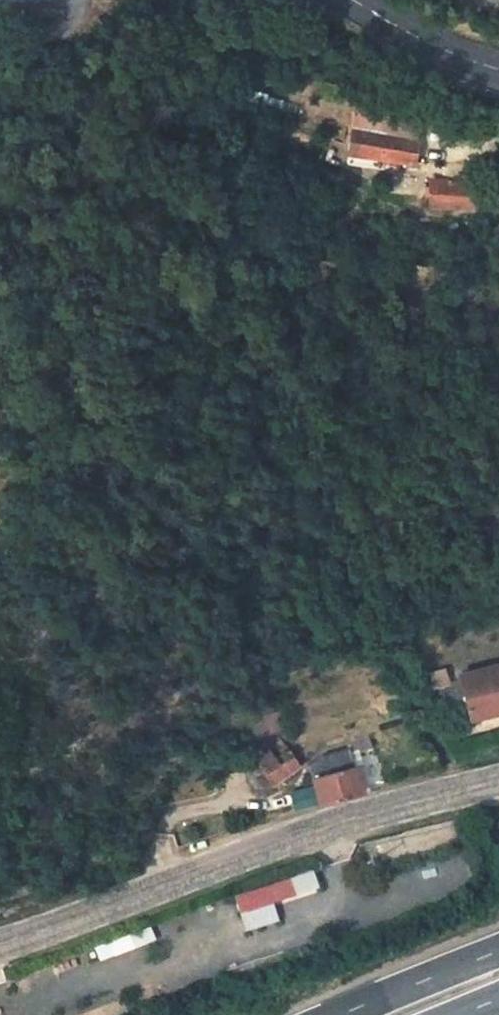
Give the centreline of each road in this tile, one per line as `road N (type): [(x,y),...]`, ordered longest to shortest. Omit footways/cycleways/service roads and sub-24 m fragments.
road 1 (secondary): [(0,944),(278,843),(498,786)]
road 2 (motorway): [(498,952),(344,1014)]
road 3 (secondary): [(498,64),(355,0)]

